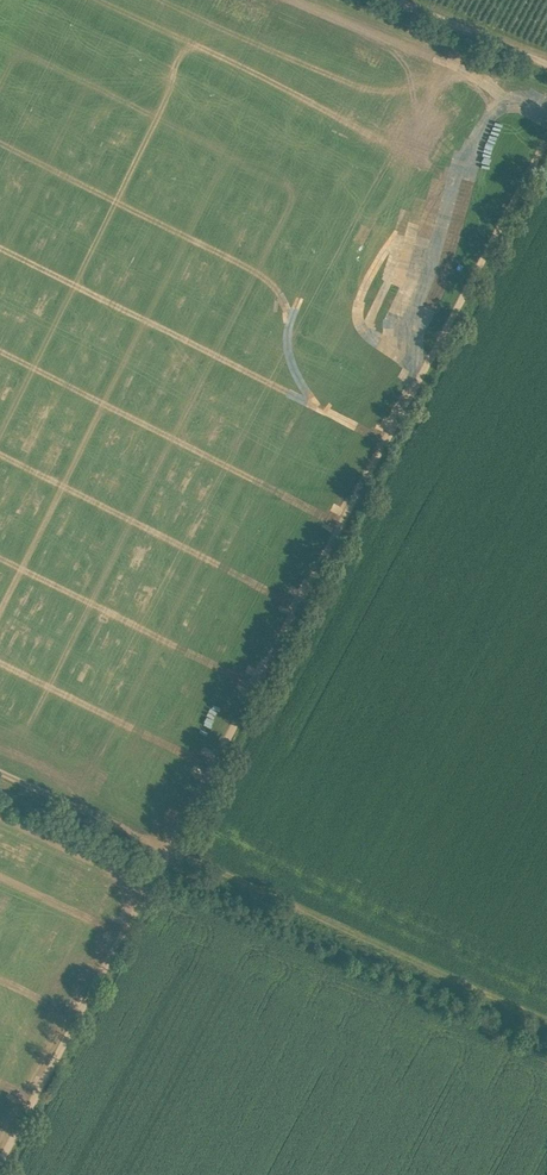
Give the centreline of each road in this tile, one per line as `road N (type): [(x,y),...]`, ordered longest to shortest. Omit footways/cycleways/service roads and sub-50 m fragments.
road 1 (track): [(546,147),(0,1164)]
road 2 (track): [(546,1028),(157,868),(0,793)]
road 3 (track): [(546,66),(392,0)]

